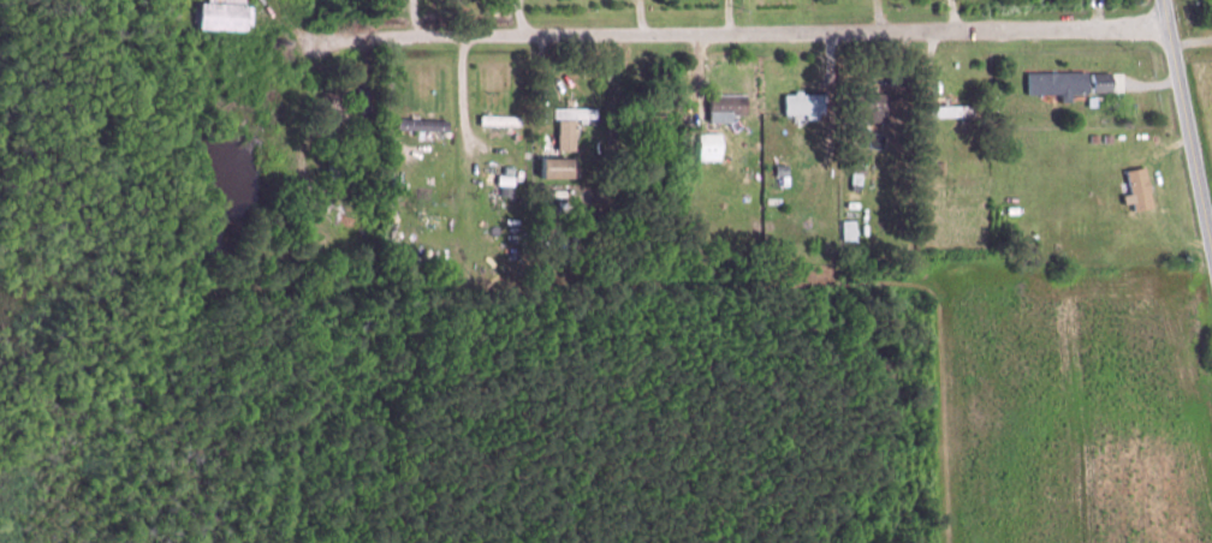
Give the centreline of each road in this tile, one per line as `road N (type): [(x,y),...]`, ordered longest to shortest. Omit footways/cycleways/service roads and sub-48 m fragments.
road 1 (residential): [(1170,30),(286,38)]
road 2 (secondary): [(1211,234),(1165,0)]

